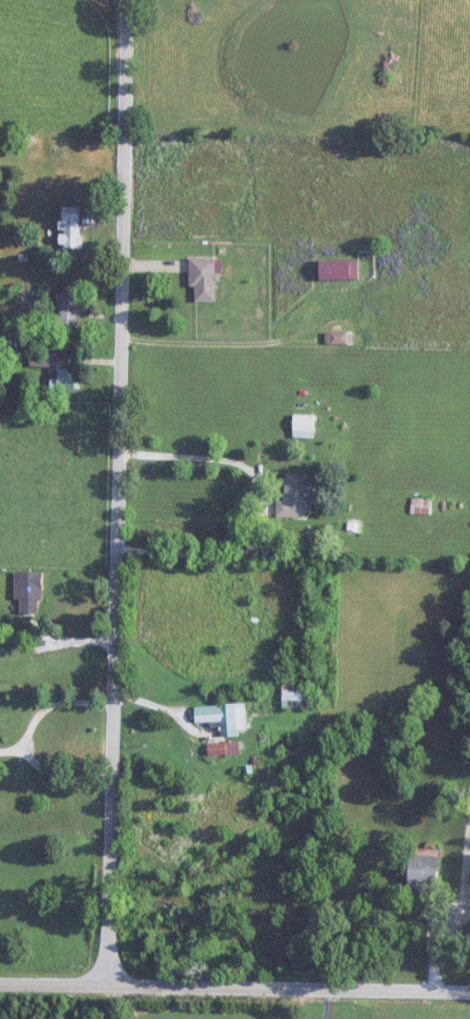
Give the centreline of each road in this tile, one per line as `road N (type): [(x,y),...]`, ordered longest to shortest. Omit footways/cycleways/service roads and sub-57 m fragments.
road 1 (residential): [(125,0),(105,980)]
road 2 (residential): [(0,980),(469,989)]

